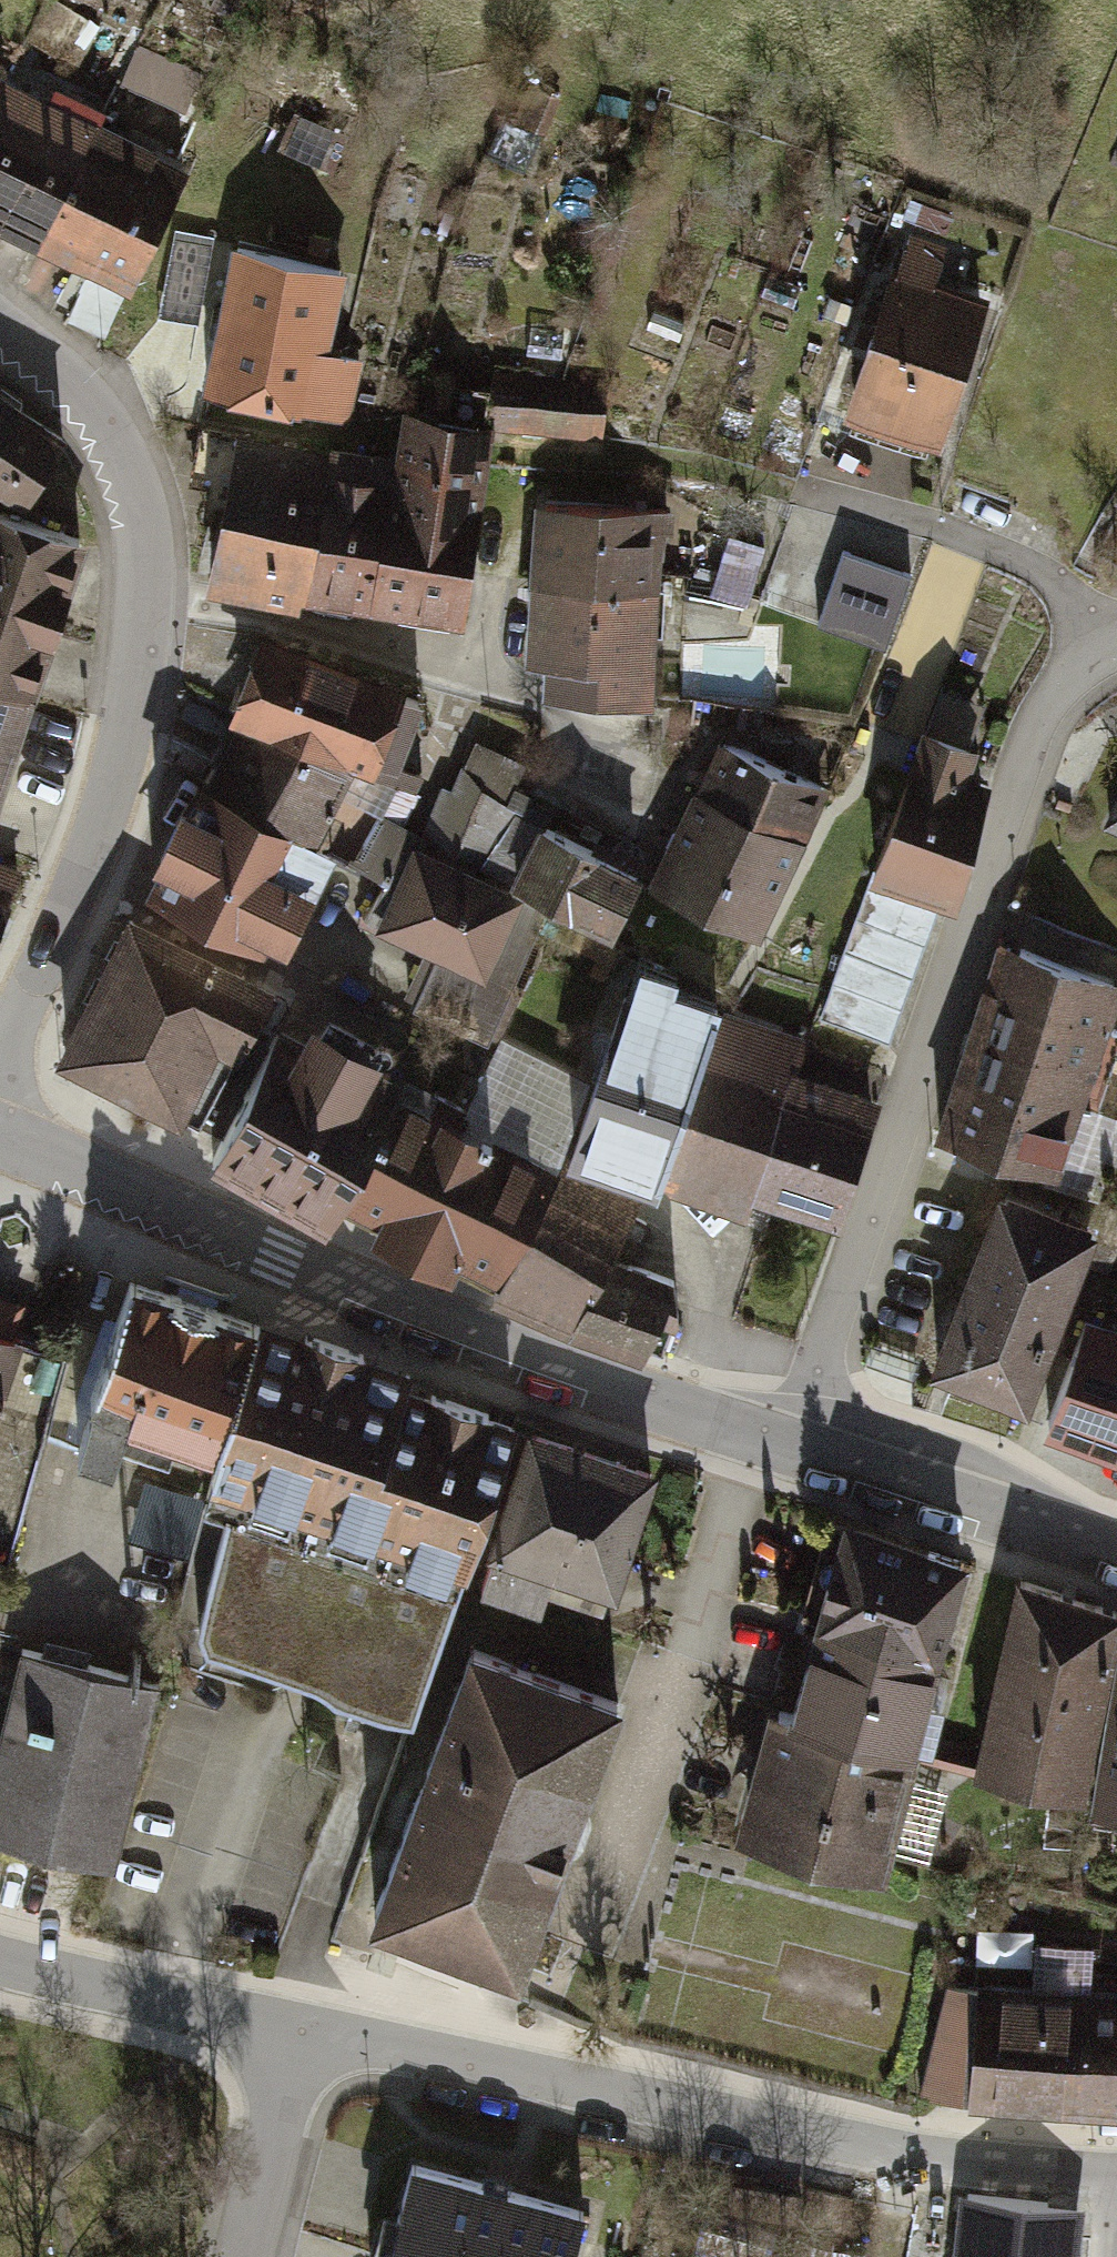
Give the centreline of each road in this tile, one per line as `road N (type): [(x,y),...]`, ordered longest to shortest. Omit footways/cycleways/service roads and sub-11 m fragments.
road 1 (residential): [(802,1454),(942,1007),(1053,704),(1107,646),(1116,648)]
road 2 (secondary): [(0,1136),(802,1454)]
road 3 (residential): [(302,2039),(507,2073),(946,2166),(1116,2182)]
road 4 (residential): [(0,1067),(103,830),(154,610)]
road 5 (residential): [(154,610),(494,677)]
road 6 (residential): [(154,610),(151,510),(123,421),(0,333)]
road 7 (secondary): [(802,1454),(1116,1553)]
road 8 (residential): [(0,1962),(302,2039)]
road 9 (residential): [(302,2039),(248,2256)]

